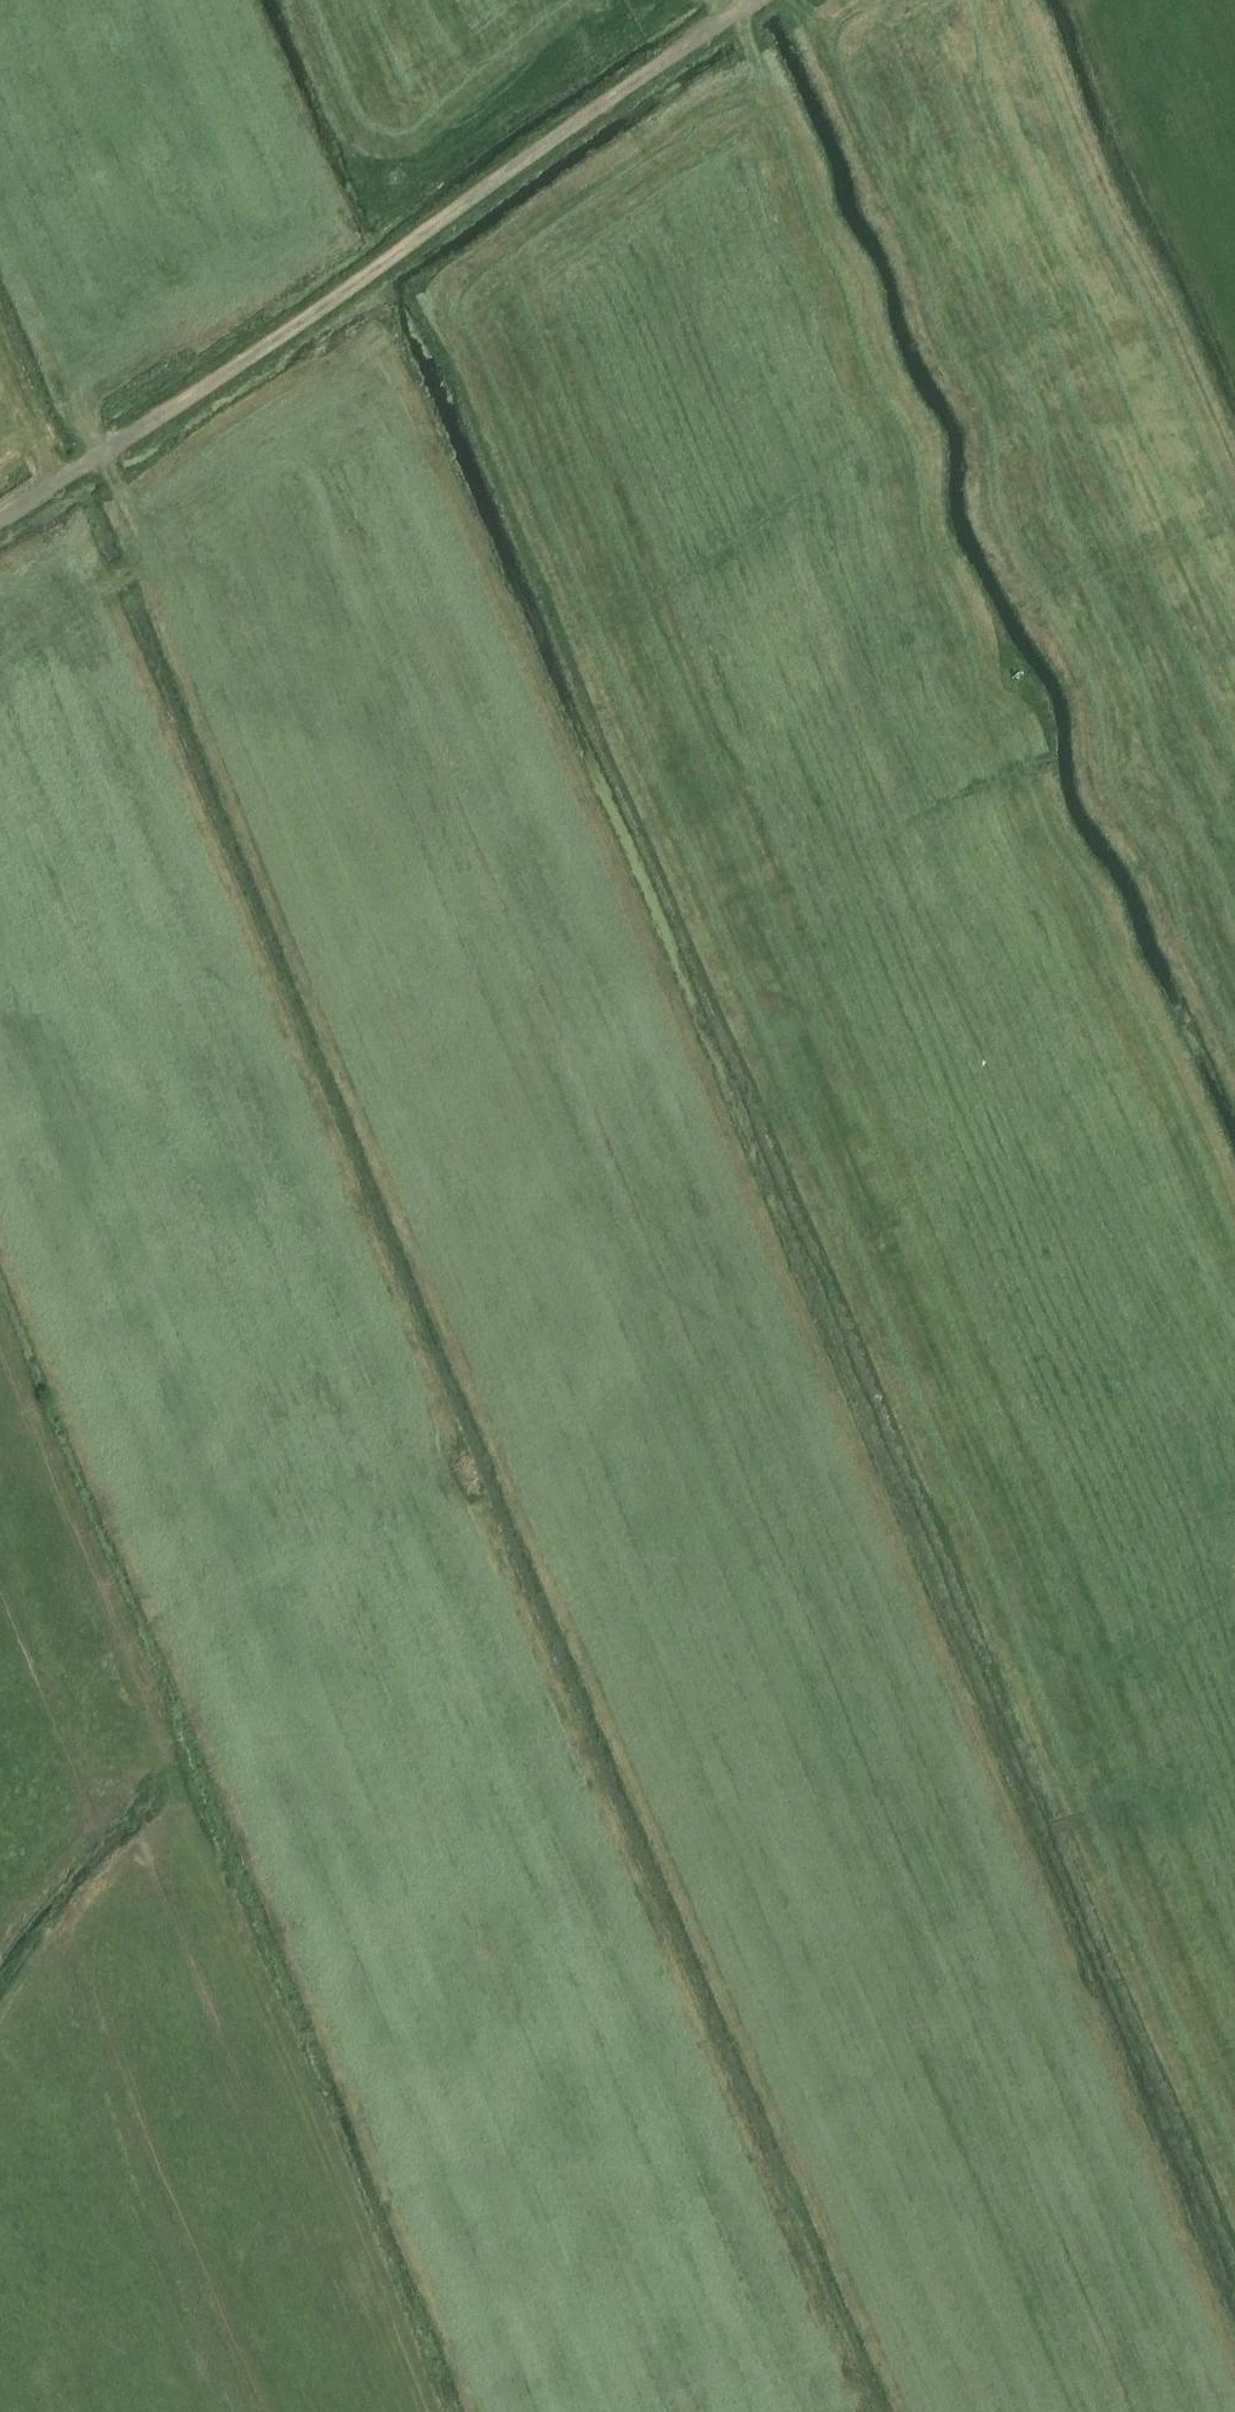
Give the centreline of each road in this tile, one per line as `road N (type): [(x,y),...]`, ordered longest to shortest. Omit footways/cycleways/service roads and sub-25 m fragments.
road 1 (track): [(745,0),(0,488)]

